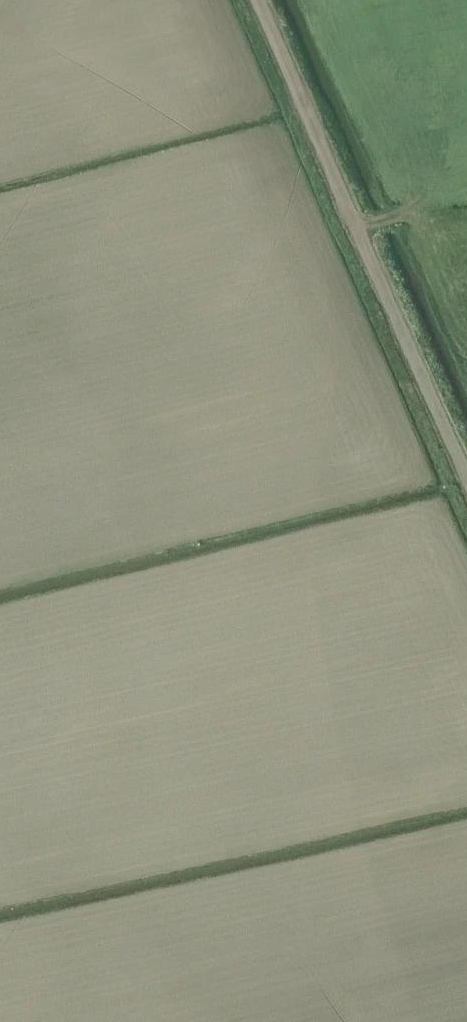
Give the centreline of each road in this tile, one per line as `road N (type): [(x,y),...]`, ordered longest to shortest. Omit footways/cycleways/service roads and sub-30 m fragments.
road 1 (track): [(466,476),(254,0)]

